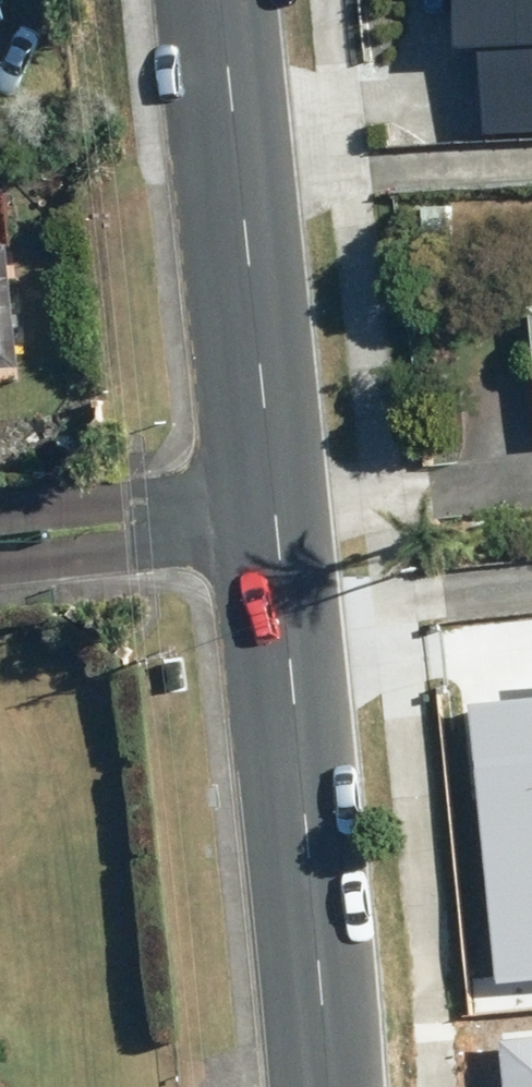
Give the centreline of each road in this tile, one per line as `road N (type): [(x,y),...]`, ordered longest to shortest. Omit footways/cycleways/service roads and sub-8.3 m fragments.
road 1 (tertiary): [(278,522),(329,1086)]
road 2 (tertiary): [(225,0),(278,522)]
road 3 (residential): [(208,527),(147,556),(0,568)]
road 4 (residential): [(0,519),(143,506),(208,527)]

